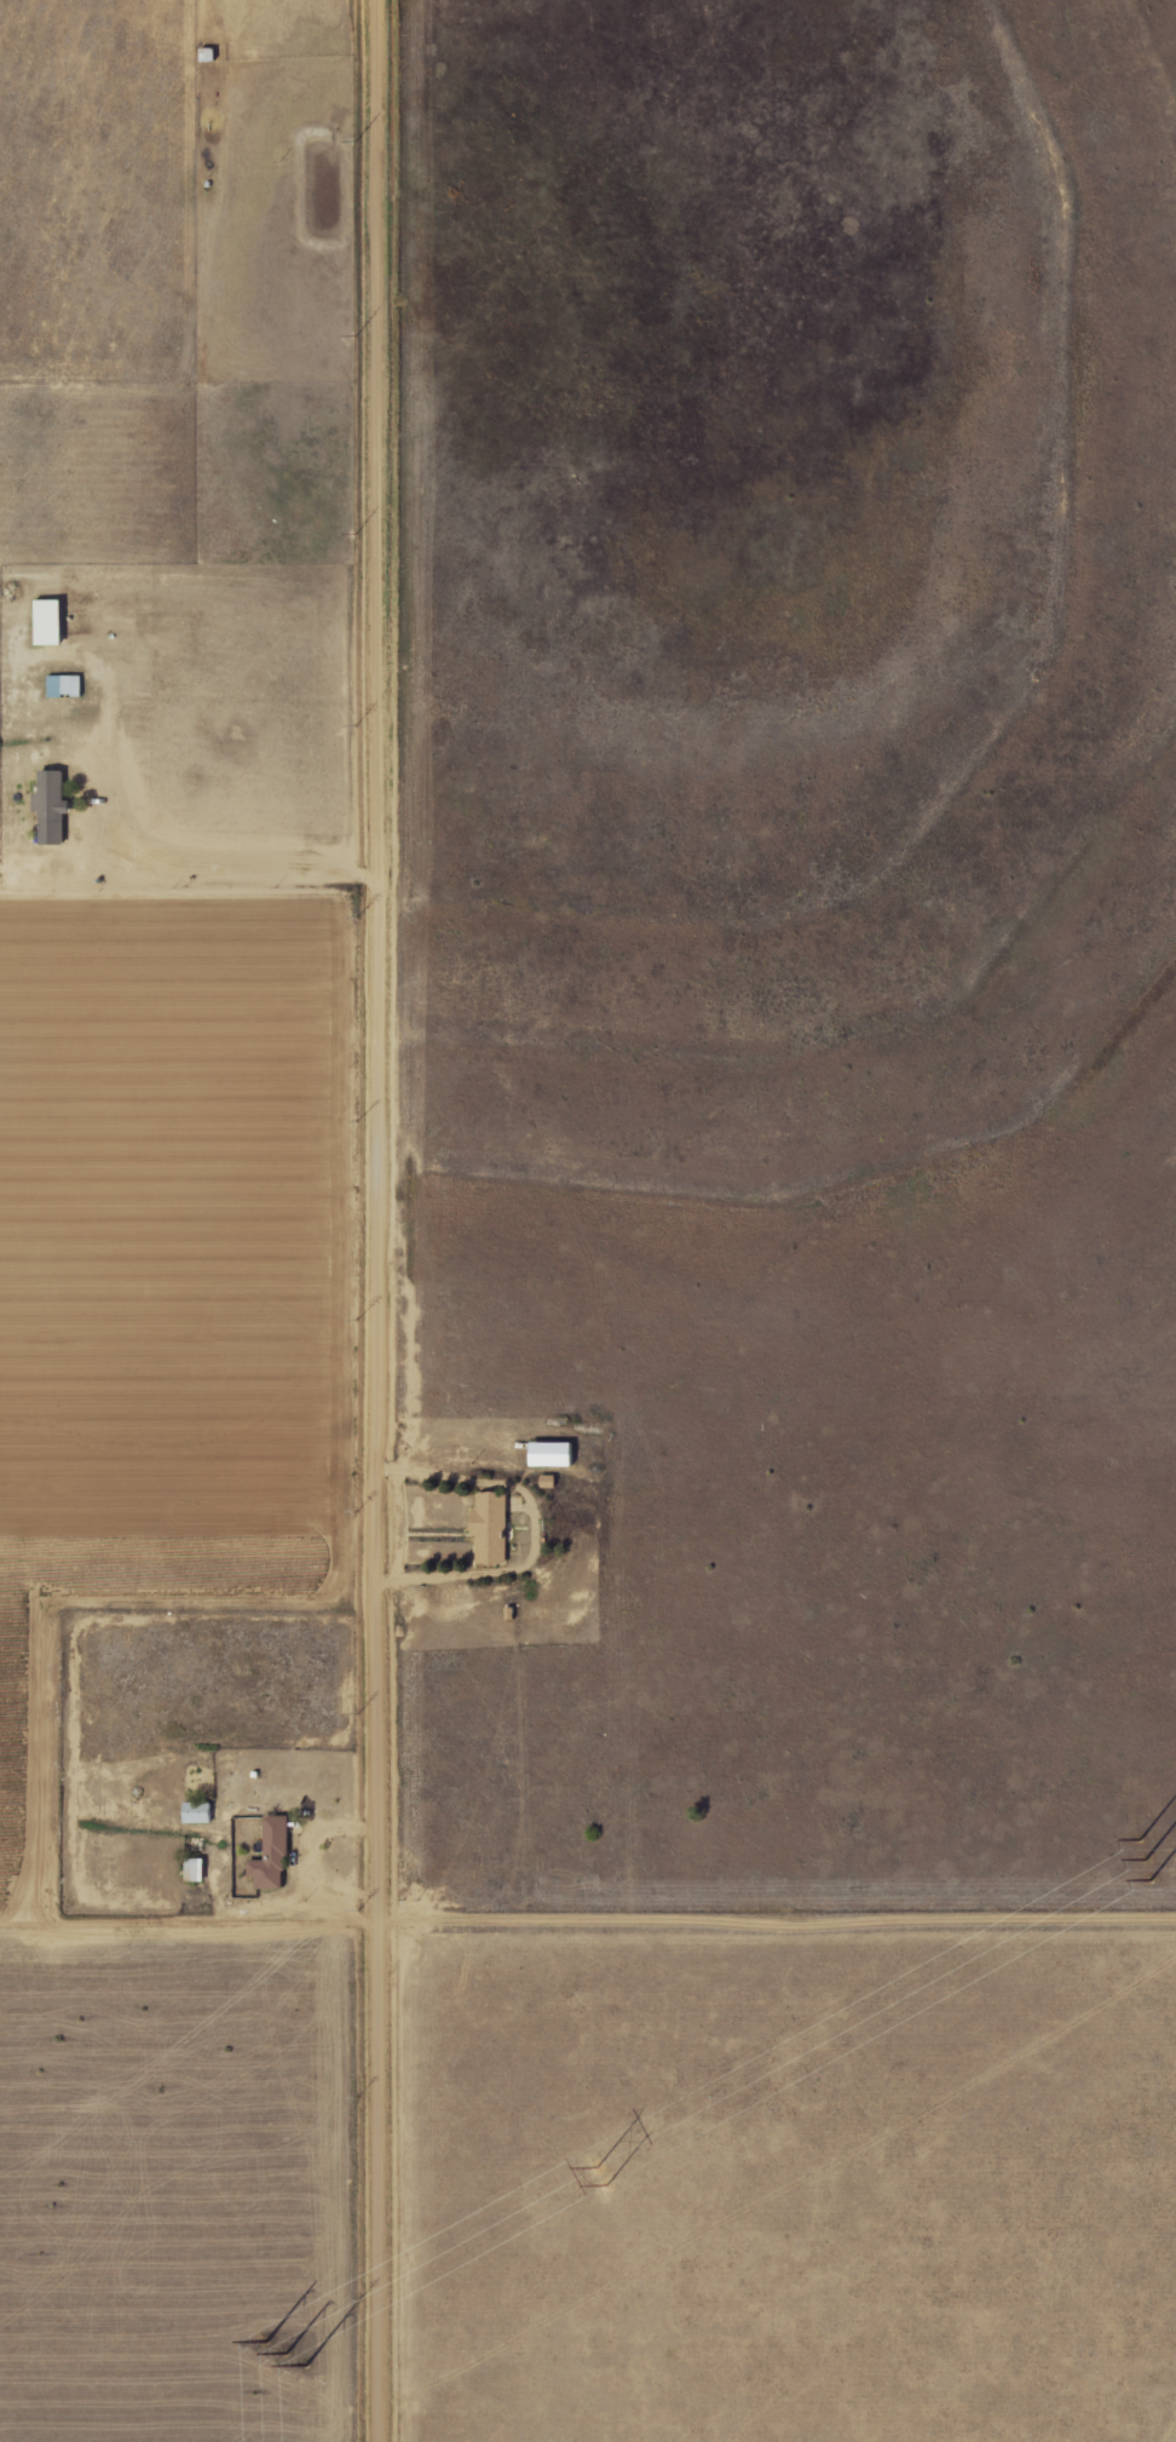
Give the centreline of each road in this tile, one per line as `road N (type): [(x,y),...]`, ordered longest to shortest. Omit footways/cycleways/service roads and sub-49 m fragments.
road 1 (residential): [(378,2441),(373,0)]
road 2 (residential): [(0,1891),(380,1879),(1175,1885)]

